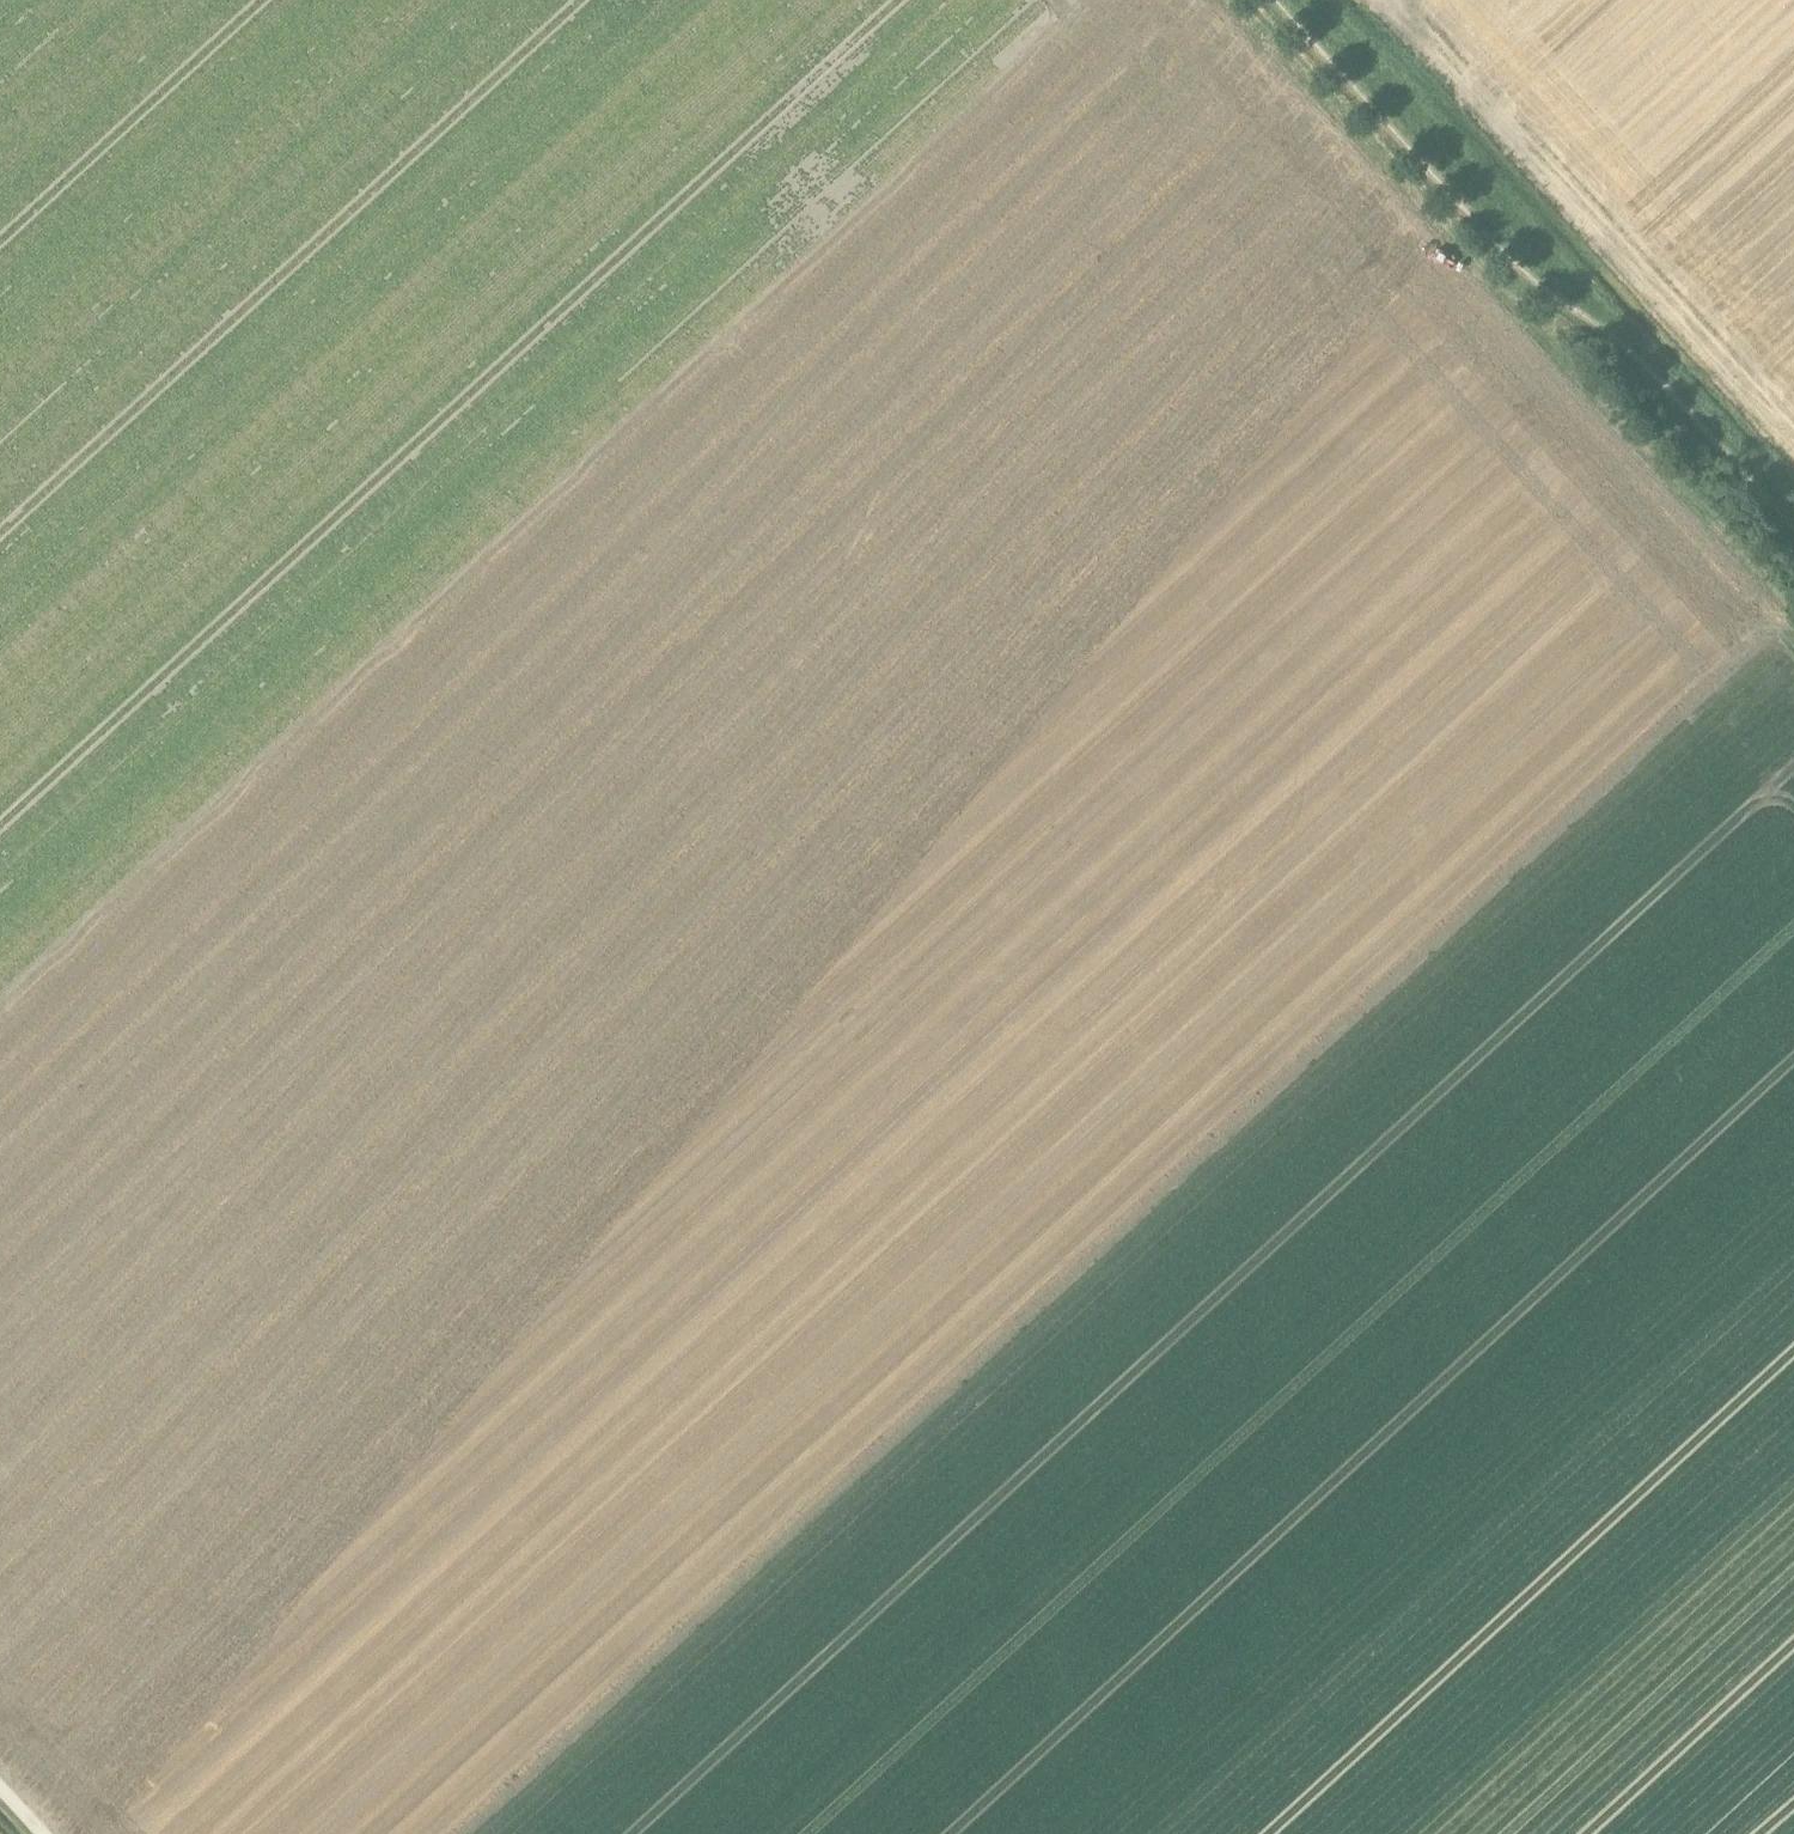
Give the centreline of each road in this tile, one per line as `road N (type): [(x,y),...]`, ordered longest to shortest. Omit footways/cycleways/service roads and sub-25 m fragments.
road 1 (unknown): [(1793,243),(1588,0)]

